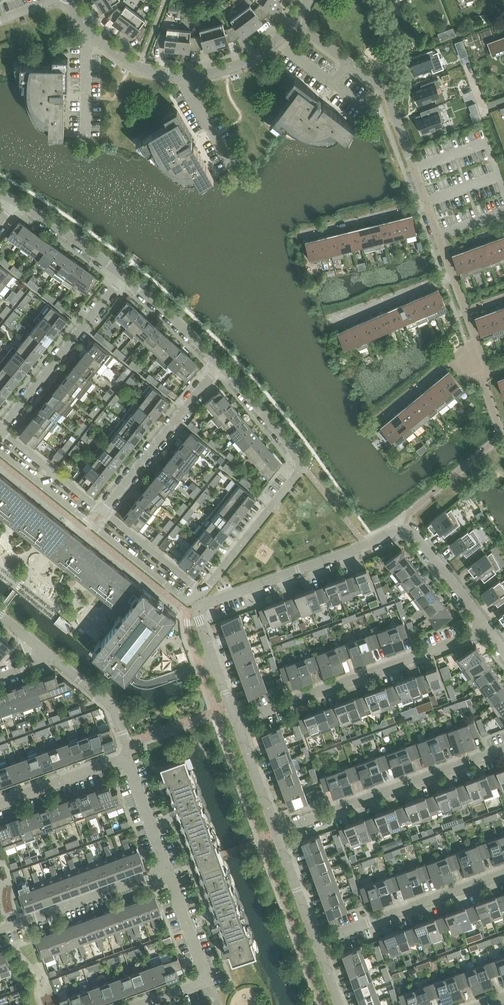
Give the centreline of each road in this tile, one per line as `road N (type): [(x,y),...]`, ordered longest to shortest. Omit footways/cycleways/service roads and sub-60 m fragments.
road 1 (residential): [(235,721),(201,608),(404,529)]
road 2 (residential): [(220,362),(302,462),(199,590)]
road 3 (residential): [(70,0),(110,48),(140,66),(179,74),(227,67),(296,20)]
road 4 (residential): [(235,721),(488,630)]
road 5 (residential): [(275,832),(503,749)]
road 6 (residential): [(429,205),(385,89),(296,20)]
road 7 (residential): [(40,485),(189,604),(199,590)]
road 8 (residential): [(316,942),(503,873)]
road 9 (residential): [(0,428),(125,275)]
road 10 (residential): [(101,512),(220,362)]
road 11 (residential): [(141,1004),(208,981),(166,870)]
road 12 (residential): [(0,929),(166,870)]
road 13 (residential): [(0,802),(125,757)]
road 14 (residential): [(455,276),(331,323)]
road 15 (residential): [(488,630),(404,529)]
road 16 (residential): [(18,199),(125,275)]
road 17 (residential): [(125,757),(111,703),(53,657)]
road 18 (residential): [(125,275),(220,362)]
road 19 (residential): [(429,205),(305,236)]
road 20 (residential): [(478,339),(380,421)]
road 21 (residential): [(199,590),(101,512)]
road 22 (residential): [(166,870),(125,757)]

